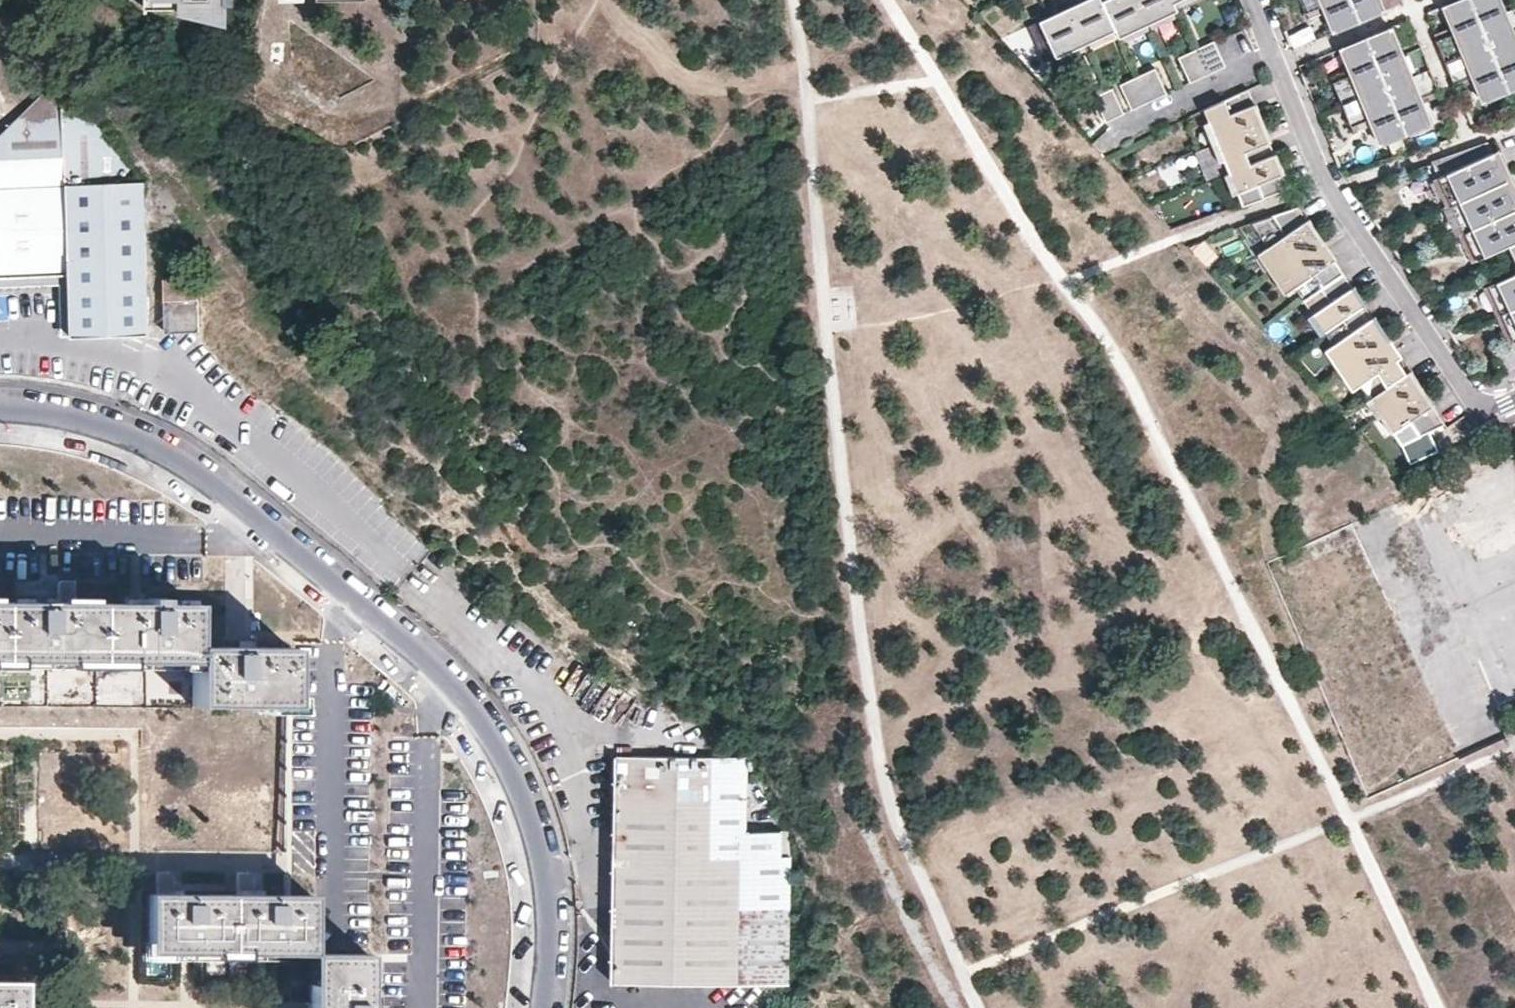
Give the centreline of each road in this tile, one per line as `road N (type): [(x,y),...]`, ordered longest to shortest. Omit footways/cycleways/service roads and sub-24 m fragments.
road 1 (residential): [(0,408),(102,427),(196,470),(453,688),(514,776),(537,842),(547,907),(543,1007)]
road 2 (residential): [(1514,400),(1483,414),(1332,188),(1253,0)]

